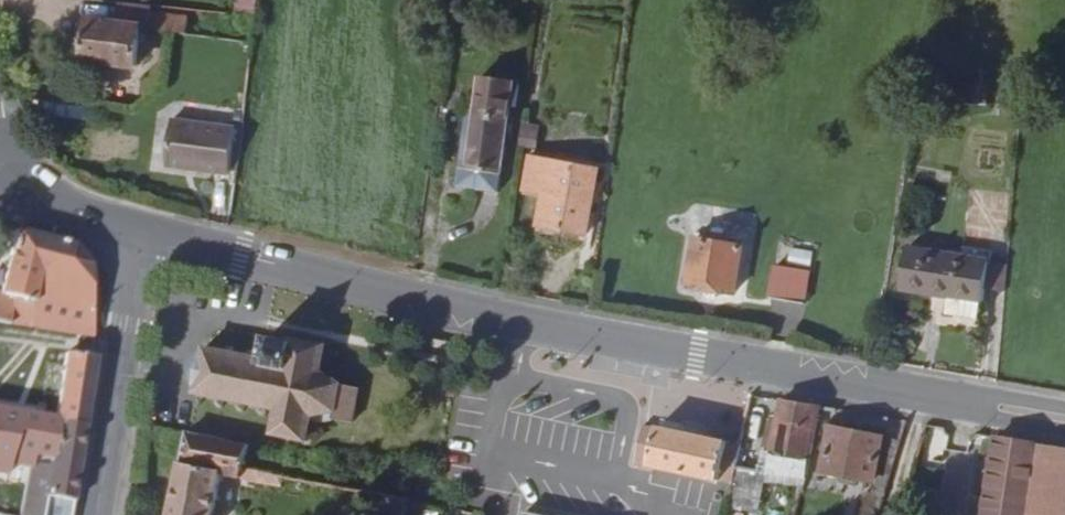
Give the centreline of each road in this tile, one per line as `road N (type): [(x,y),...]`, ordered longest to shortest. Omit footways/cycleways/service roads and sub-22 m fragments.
road 1 (secondary): [(1064,416),(659,343),(135,229)]
road 2 (secondary): [(99,514),(135,229)]
road 3 (secondary): [(135,229),(0,186)]

